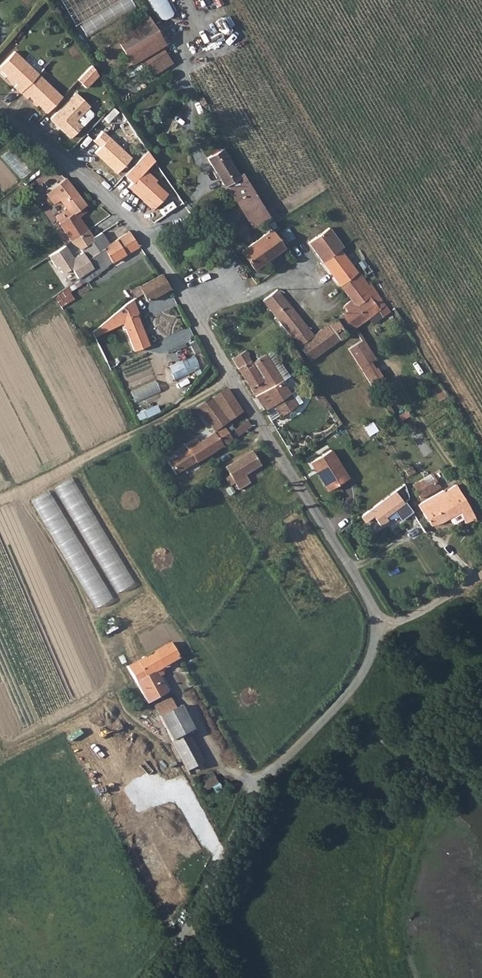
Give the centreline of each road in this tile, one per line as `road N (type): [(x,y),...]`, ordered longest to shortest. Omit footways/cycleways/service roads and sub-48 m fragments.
road 1 (unclassified): [(147,977),(193,918),(259,791),(362,673),(376,627),(363,591),(133,224),(0,116)]
road 2 (track): [(223,366),(218,386),(0,498)]
road 3 (track): [(0,298),(83,457)]

